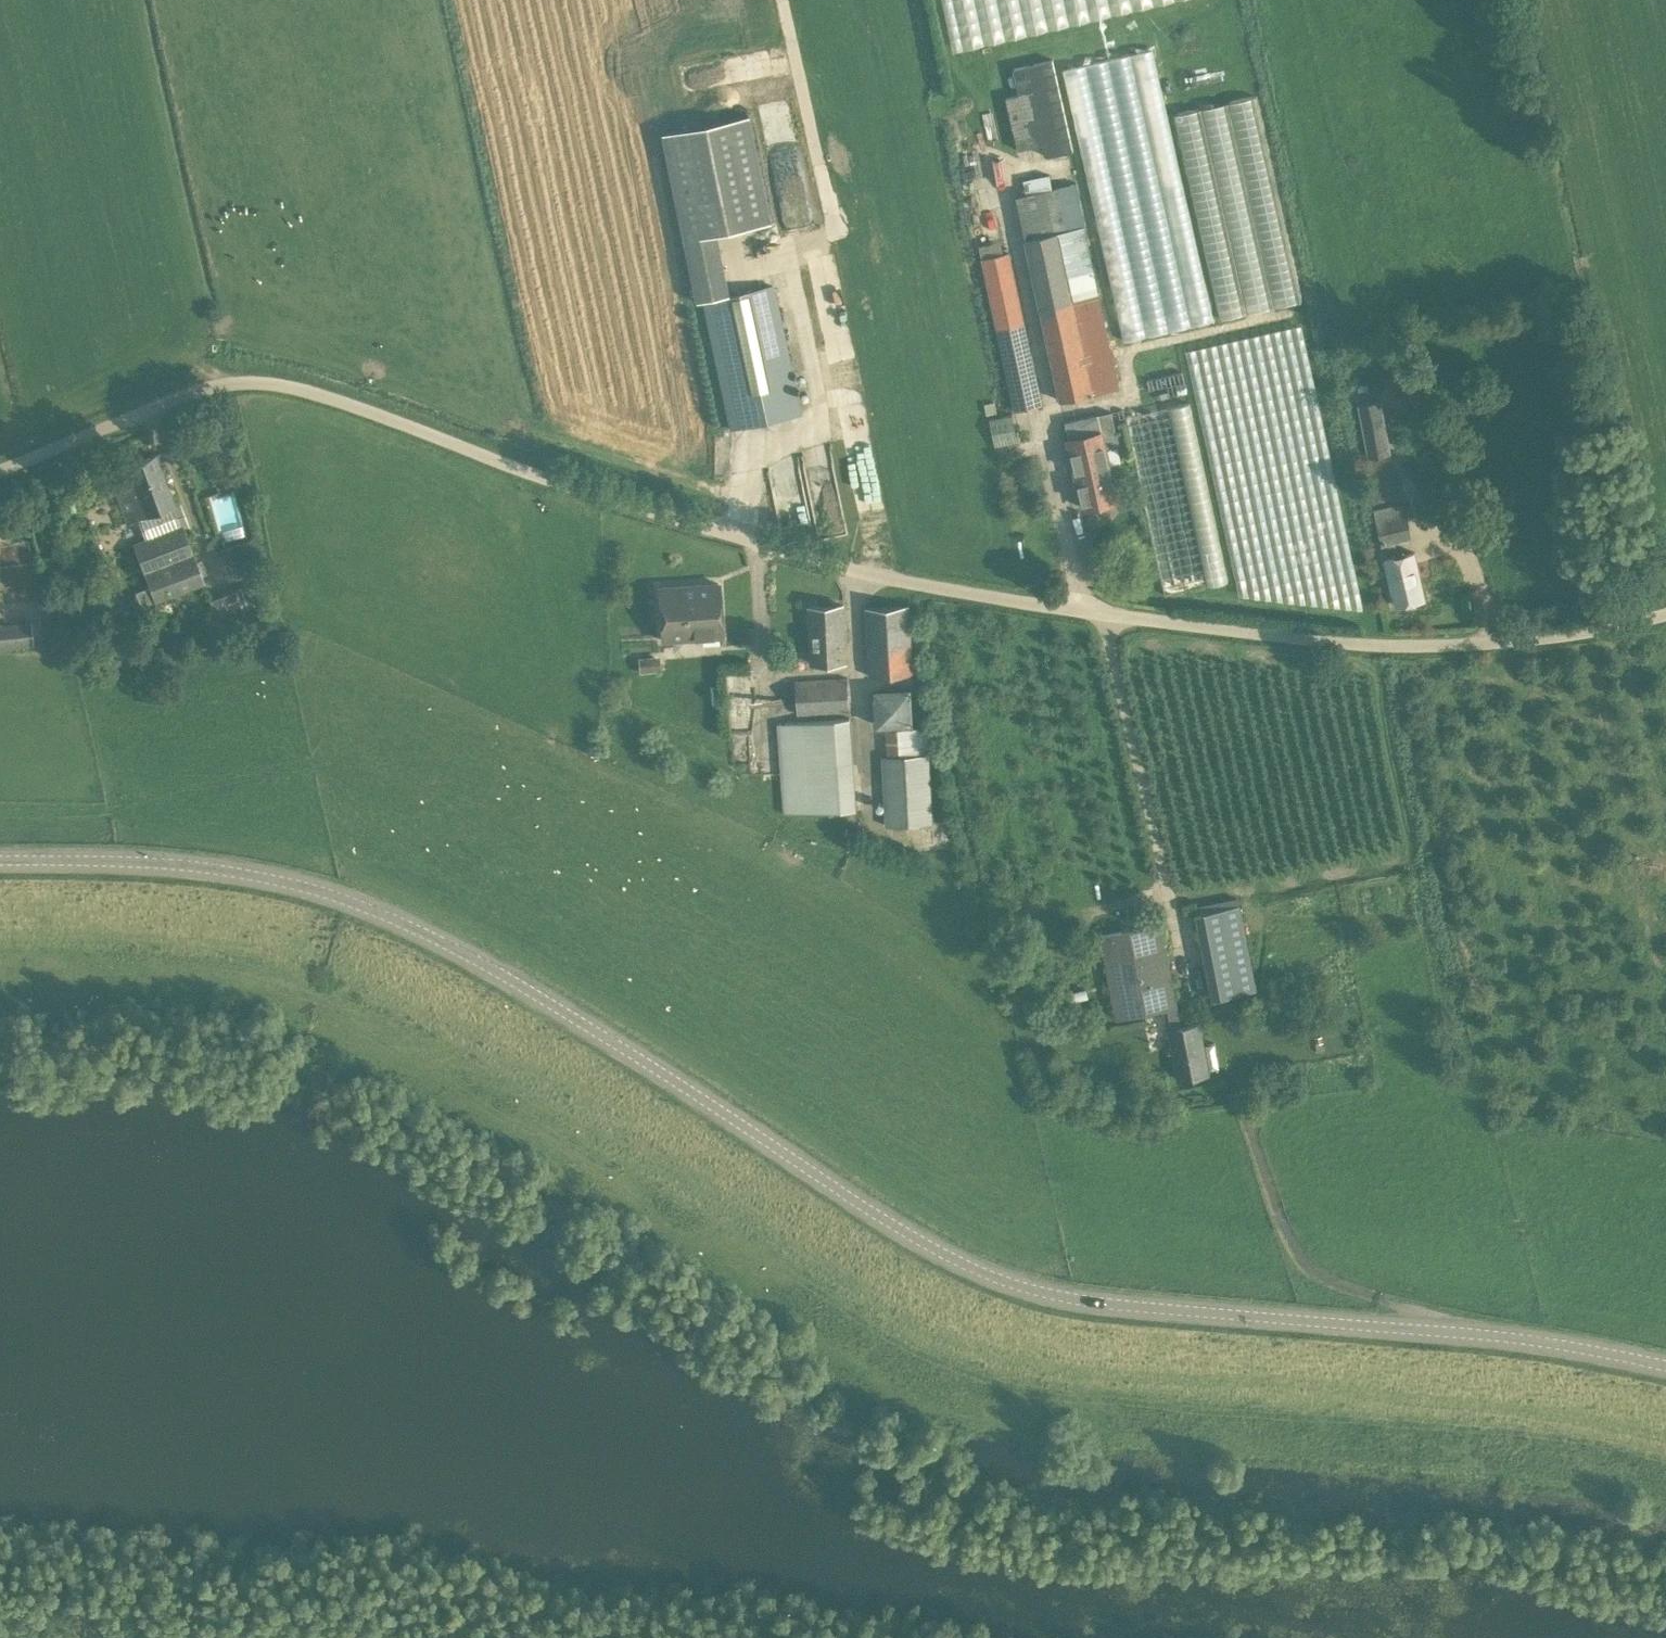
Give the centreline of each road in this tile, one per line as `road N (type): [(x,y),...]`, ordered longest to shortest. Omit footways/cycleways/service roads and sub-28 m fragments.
road 1 (tertiary): [(1665,1367),(1447,1328),(1073,1301),(1014,1285),(926,1248),(487,965),(365,907),(284,881),(157,864),(0,860)]
road 2 (unclassified): [(0,469),(213,385),(268,382),(342,401),(555,481),(864,572),(975,594),(1401,644),(1577,632),(1665,612)]

